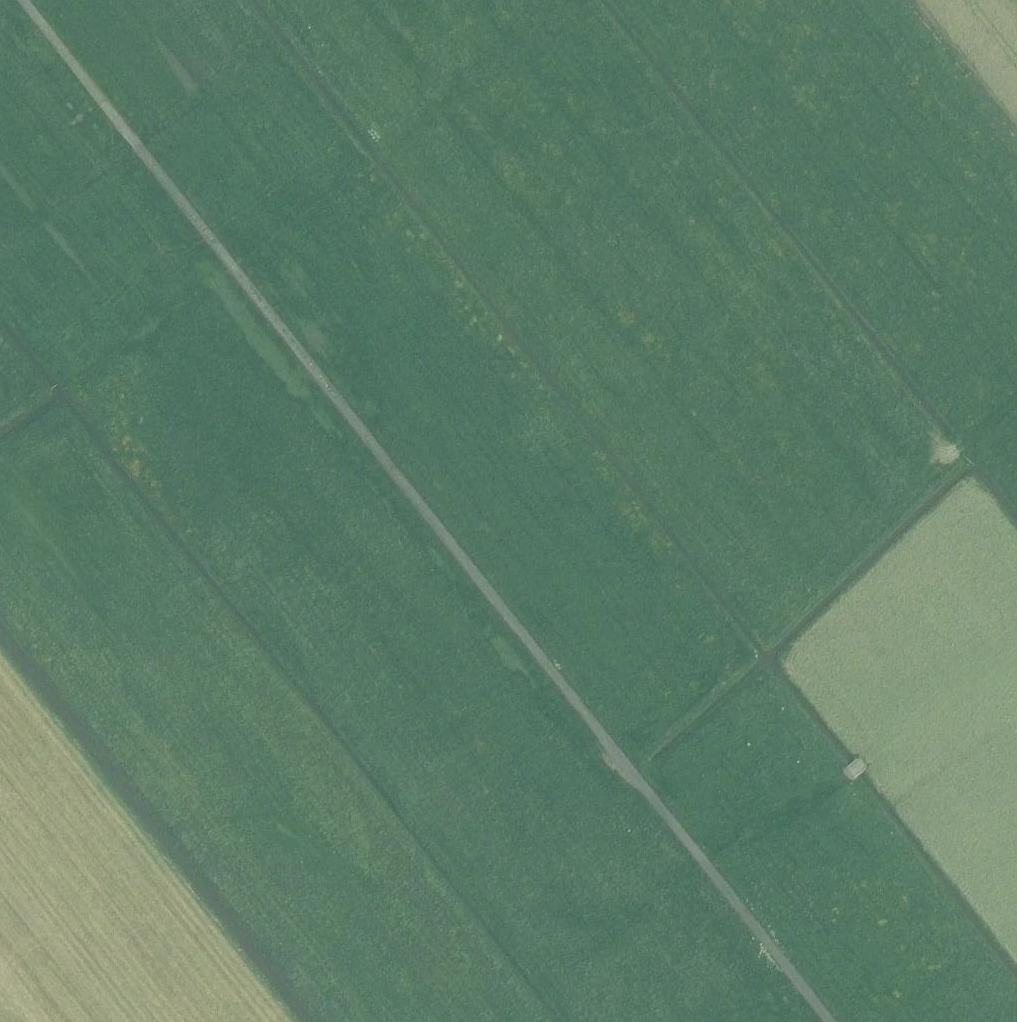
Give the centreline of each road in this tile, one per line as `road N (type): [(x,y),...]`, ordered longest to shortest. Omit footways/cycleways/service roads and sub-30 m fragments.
road 1 (track): [(829,1021),(13,0)]

